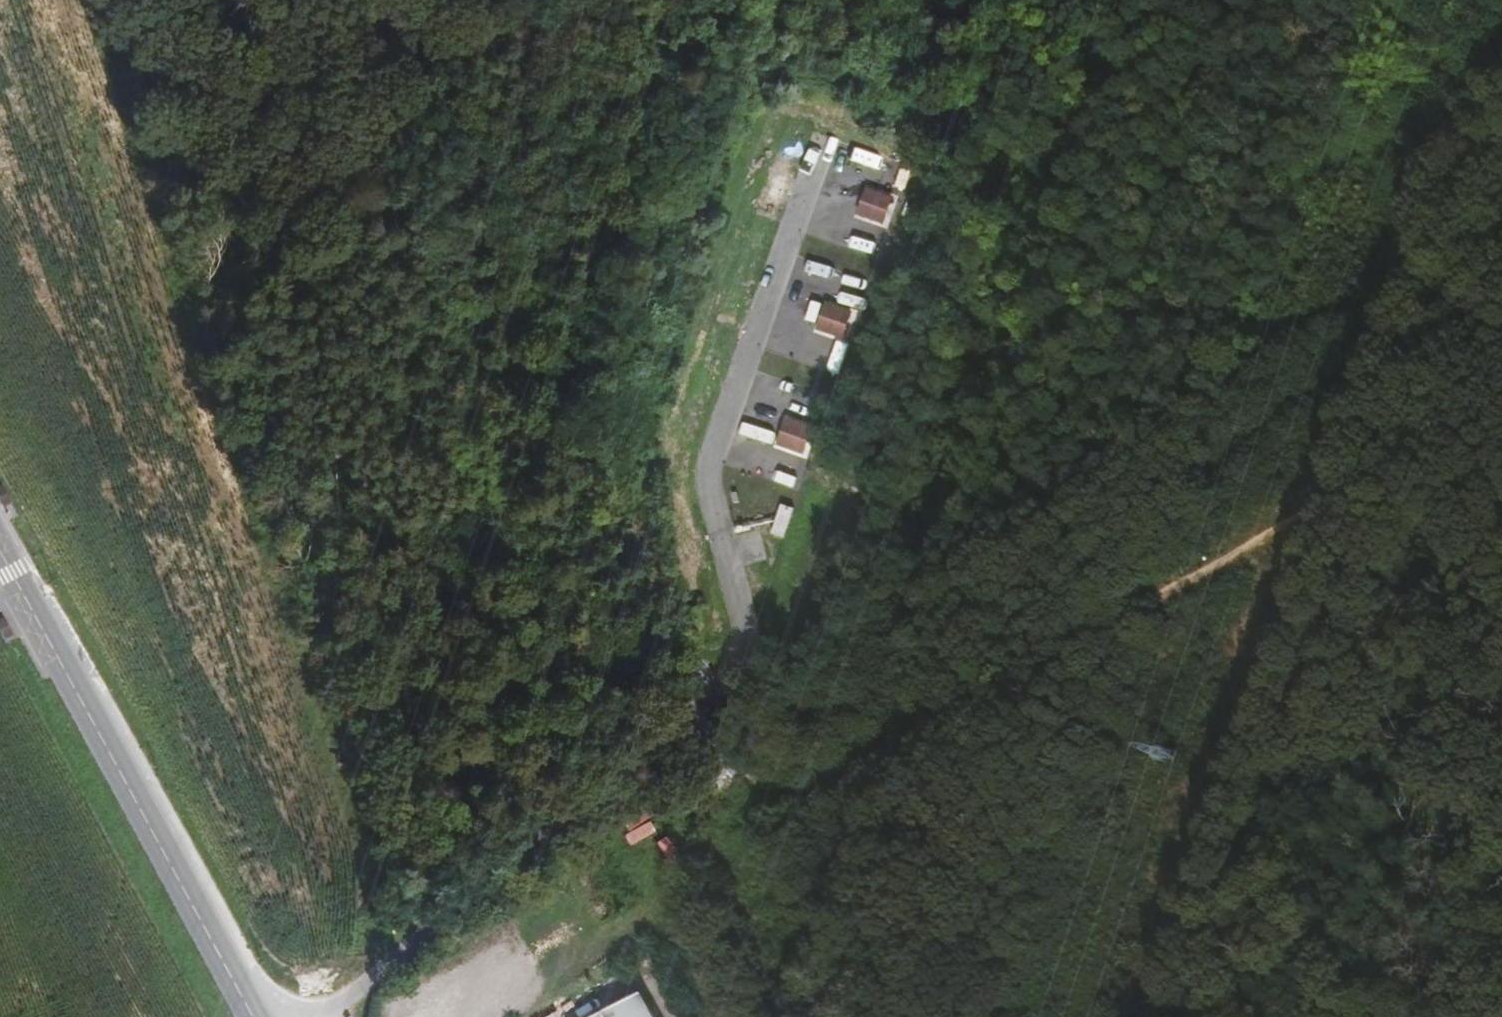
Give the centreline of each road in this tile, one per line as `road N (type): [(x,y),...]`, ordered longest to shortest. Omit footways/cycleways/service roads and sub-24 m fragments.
road 1 (track): [(1501,400),(1399,462),(1090,622),(867,754),(808,782),(744,774)]
road 2 (secondary): [(0,551),(252,1016)]
road 3 (track): [(1450,0),(1437,32),(1436,151),(1470,243),(1501,289)]

